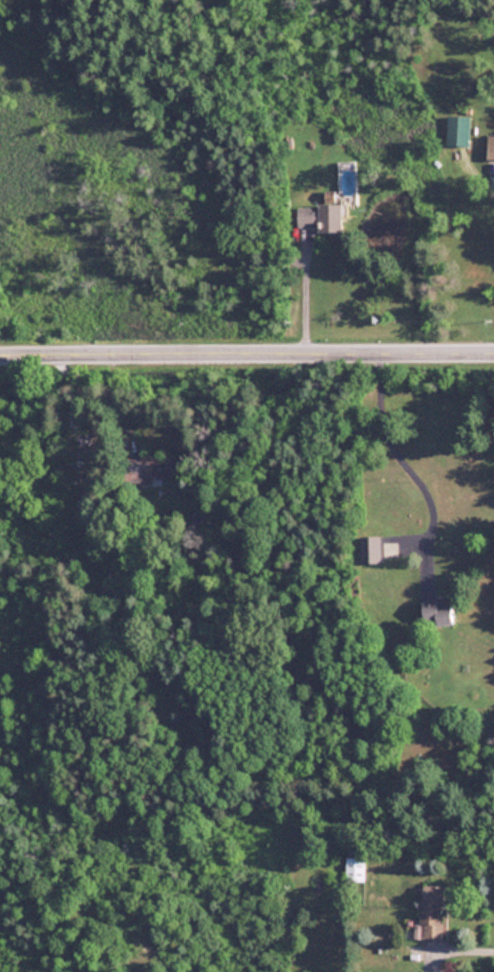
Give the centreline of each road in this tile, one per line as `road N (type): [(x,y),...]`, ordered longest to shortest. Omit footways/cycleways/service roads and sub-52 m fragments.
road 1 (tertiary): [(0,350),(493,348)]

